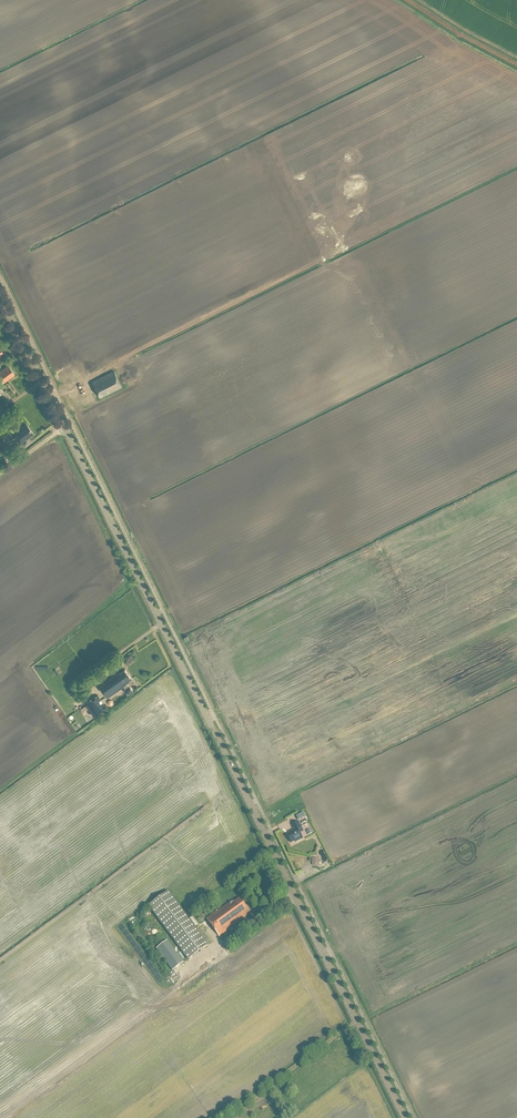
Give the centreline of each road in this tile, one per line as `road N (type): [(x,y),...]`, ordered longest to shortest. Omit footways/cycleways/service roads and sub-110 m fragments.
road 1 (secondary): [(404,1117),(0,295)]

